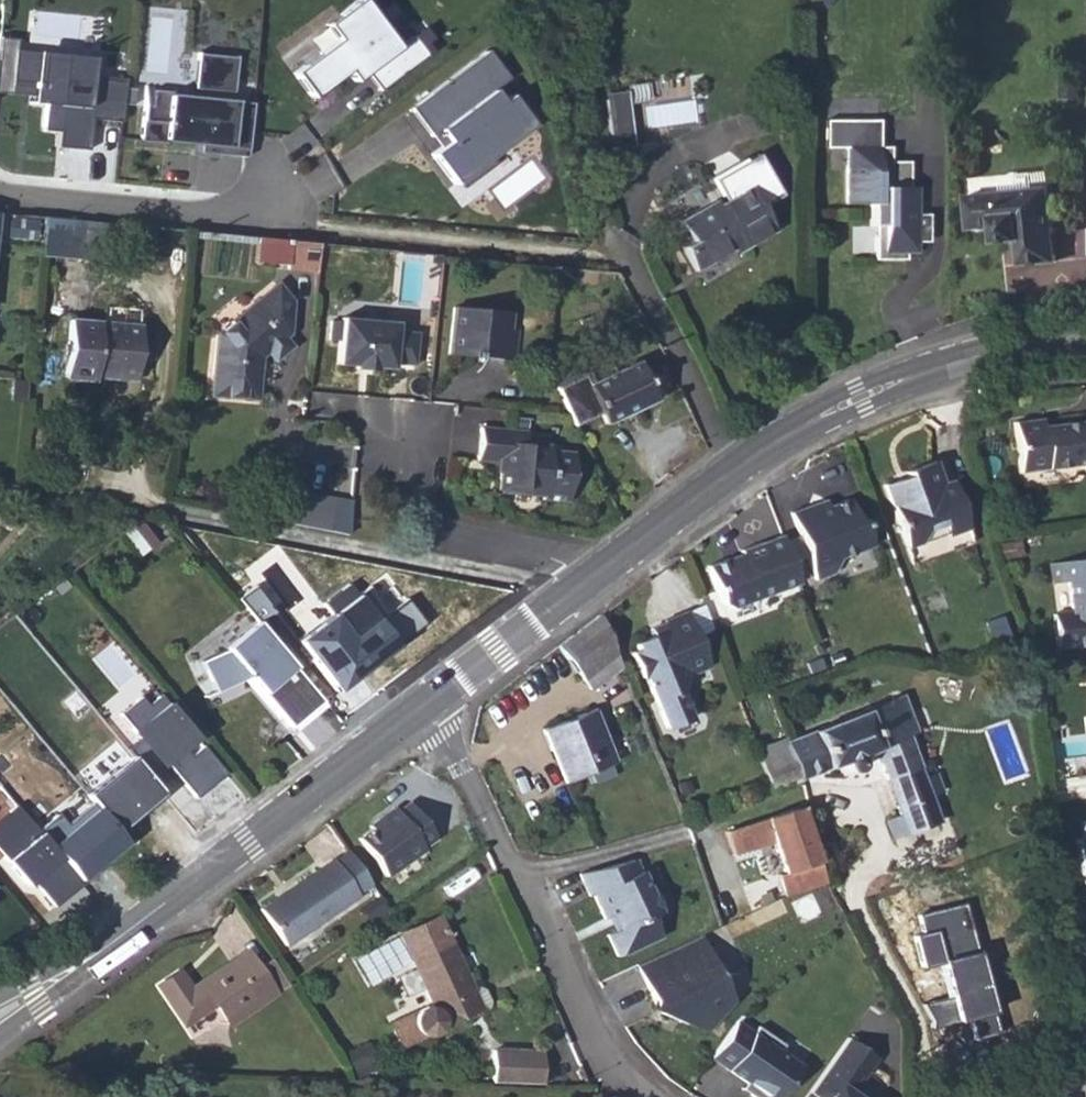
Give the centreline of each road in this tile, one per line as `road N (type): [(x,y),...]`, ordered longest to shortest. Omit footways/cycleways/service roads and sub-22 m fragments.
road 1 (residential): [(41,1000),(427,707)]
road 2 (residential): [(427,707),(604,1049),(646,1096)]
road 3 (residential): [(732,475),(898,387),(1085,341)]
road 4 (residential): [(308,409),(386,415),(400,465),(427,521),(445,539),(599,572)]
road 5 (residential): [(278,219),(0,188)]
road 6 (residential): [(732,475),(665,323),(621,250)]
road 7 (residential): [(427,707),(599,572)]
road 8 (residential): [(599,572),(732,475)]

